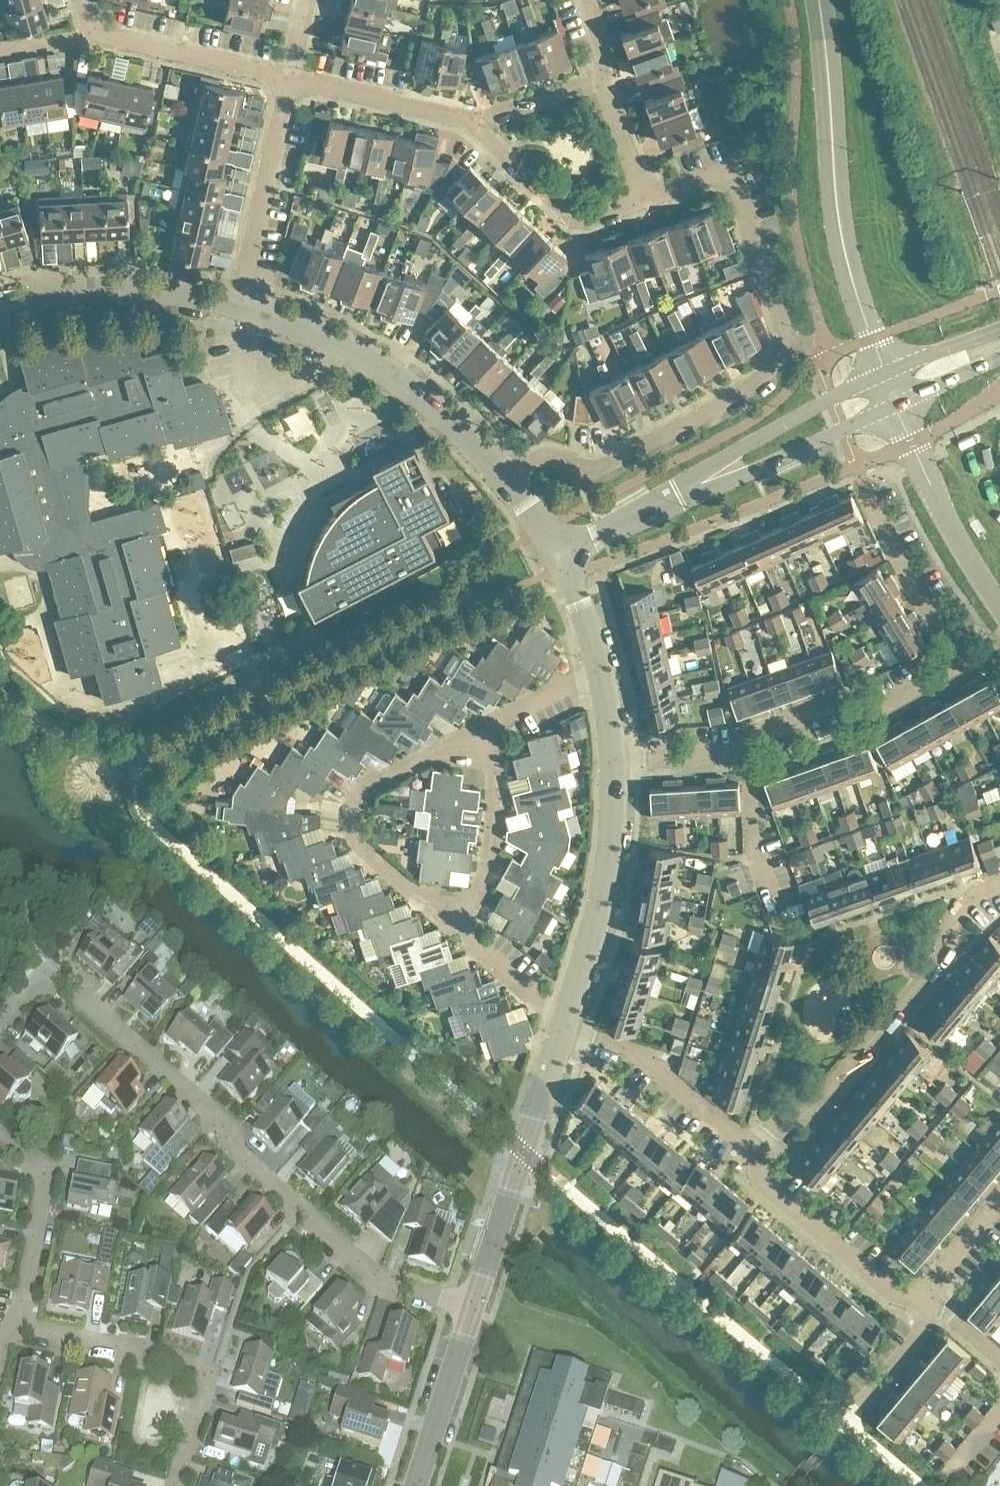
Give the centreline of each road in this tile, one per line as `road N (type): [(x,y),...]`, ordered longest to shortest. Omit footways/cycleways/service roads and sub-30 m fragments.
road 1 (residential): [(0,1020),(45,973),(374,1274),(474,1303)]
road 2 (residential): [(612,760),(736,753),(760,730),(841,700),(879,707),(962,659),(868,489)]
road 3 (residential): [(506,477),(536,459),(596,469),(744,389),(782,357),(783,312),(726,168)]
road 4 (tertiary): [(819,0),(840,230),(884,374)]
road 5 (residential): [(752,1150),(783,1116),(819,1104),(945,951),(952,919),(969,896),(999,880)]
road 6 (residential): [(465,936),(362,847),(351,812),(368,785),(486,726)]
road 7 (residential): [(506,477),(403,382),(326,336),(237,305)]
road 8 (residential): [(176,1485),(211,1371),(14,1323)]
road 9 (tertiary): [(474,1303),(565,1021)]
road 10 (tertiary): [(565,1021),(607,862),(612,760)]
road 11 (tertiary): [(884,374),(711,462),(656,504)]
road 12 (tertiary): [(656,504),(709,489),(896,405)]
road 13 (residential): [(931,1303),(890,1290),(765,1186),(752,1150)]
road 14 (residential): [(237,305),(141,287),(0,301)]
road 15 (residential): [(237,305),(287,79)]
road 16 (residential): [(752,1150),(634,1047),(565,1021)]
road 17 (residential): [(644,198),(591,222),(573,220),(468,119)]
road 18 (residential): [(465,936),(498,808),(486,726)]
road 19 (residential): [(14,1323),(41,1174),(0,1134)]
road 20 (residential): [(287,79),(87,29)]
road 21 (tertiary): [(417,1485),(474,1303)]
road 22 (residential): [(999,611),(911,443)]
road 23 (residential): [(468,119),(287,79)]
road 24 (residential): [(846,1420),(924,1332),(931,1303)]
road 25 (residential): [(468,119),(604,72)]
road 26 (residential): [(644,198),(604,72)]
road 27 (residential): [(565,1021),(465,936)]
road 28 (residential): [(486,726),(601,666)]
road 29 (residential): [(931,1303),(938,1274),(999,1199)]
road 30 (tertiary): [(601,666),(556,551)]
road 31 (tertiary): [(999,330),(884,374)]

